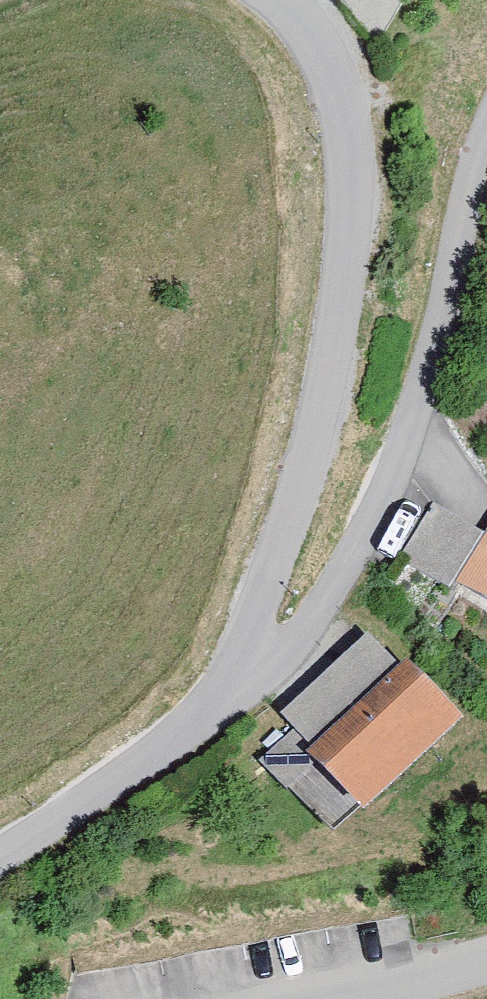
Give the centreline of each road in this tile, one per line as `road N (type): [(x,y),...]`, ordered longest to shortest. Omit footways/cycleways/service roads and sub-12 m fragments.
road 1 (residential): [(239,653),(311,447),(348,242),(349,147),(335,84),(278,0)]
road 2 (residential): [(239,653),(268,656),(291,646),(397,471),(486,168)]
road 3 (residential): [(0,858),(175,739),(210,706),(239,653)]
road 4 (residential): [(486,953),(303,998)]

